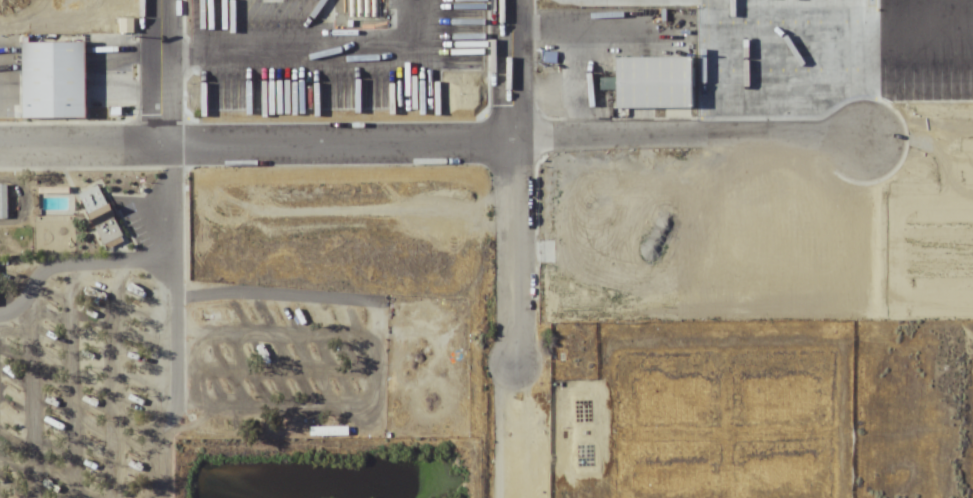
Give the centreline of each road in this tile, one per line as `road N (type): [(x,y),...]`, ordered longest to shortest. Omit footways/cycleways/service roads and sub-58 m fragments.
road 1 (residential): [(0,151),(521,142)]
road 2 (residential): [(520,363),(518,0)]
road 3 (residential): [(871,142),(521,142)]
road 4 (residential): [(157,0),(156,150)]

